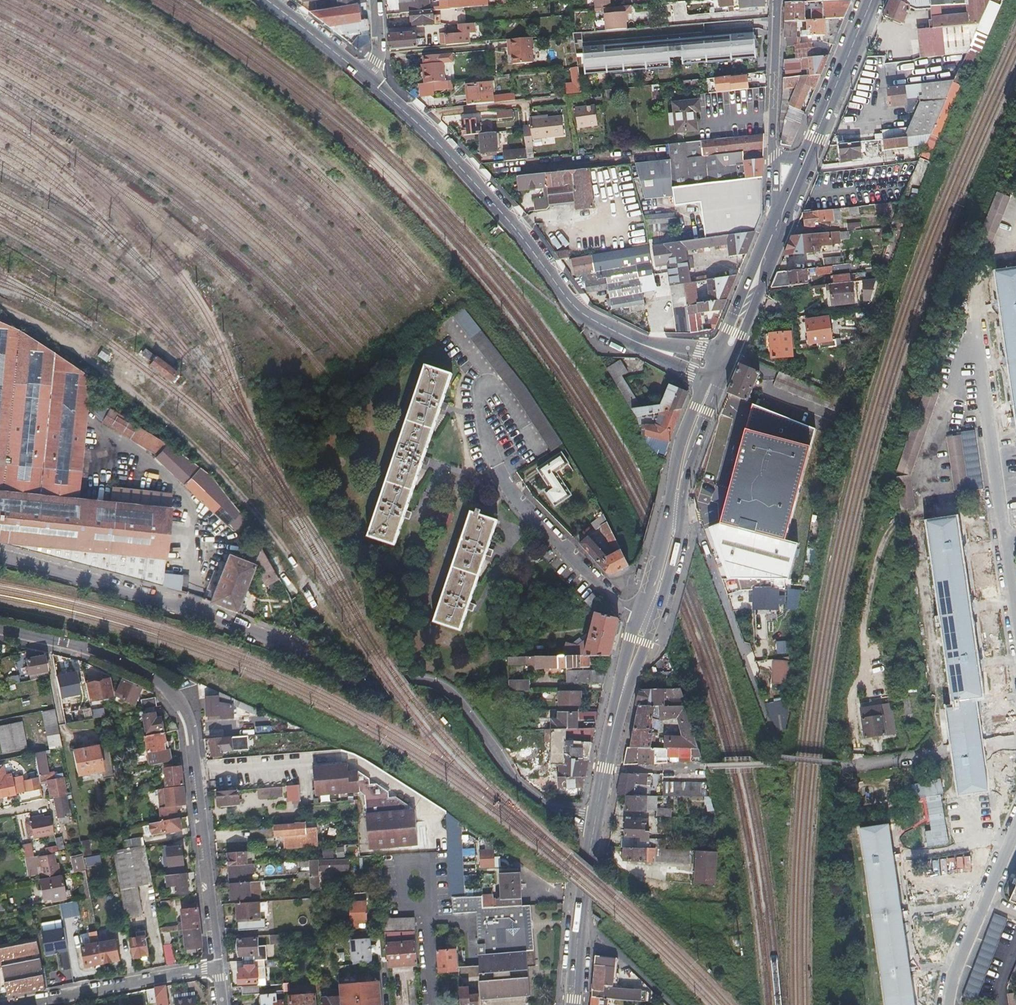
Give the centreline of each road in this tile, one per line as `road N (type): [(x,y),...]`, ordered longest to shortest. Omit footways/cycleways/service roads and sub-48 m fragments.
road 1 (unclassified): [(0,556),(191,610),(273,641),(358,689),(437,685),(504,771),(593,828)]
road 2 (secondary): [(366,79),(478,189),(575,308),(649,347),(719,370)]
road 3 (residential): [(0,631),(138,670),(173,698),(187,731),(214,968)]
road 4 (residential): [(645,618),(606,592),(512,497),(489,454),(481,388),(502,397),(533,450)]
road 5 (track): [(237,489),(140,396),(0,305)]
road 6 (residential): [(770,729),(690,512),(673,512)]
road 7 (residential): [(1002,538),(969,330)]
road 8 (residential): [(16,1004),(214,968)]
road 9 (residential): [(947,1004),(1015,828)]
road 10 (secondary): [(573,1004),(593,828)]
road 11 (secondary): [(719,370),(777,226)]
road 12 (tertiary): [(772,155),(778,0)]
road 13 (secondary): [(605,767),(645,618)]
road 14 (secondary): [(812,142),(872,0)]
road 15 (secondary): [(673,512),(682,457),(719,370)]
road 16 (secondary): [(265,0),(366,79)]

